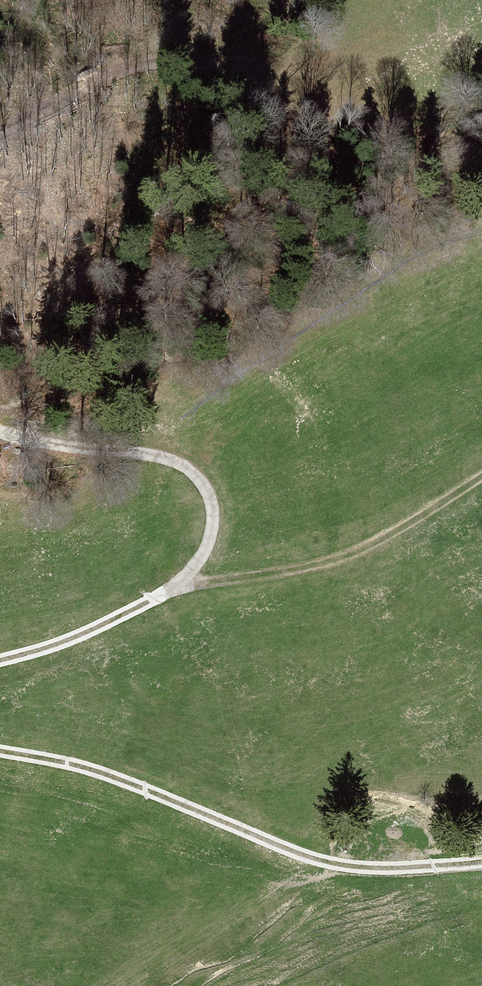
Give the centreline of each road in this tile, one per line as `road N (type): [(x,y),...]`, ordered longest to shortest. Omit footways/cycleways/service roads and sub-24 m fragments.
road 1 (track): [(0,670),(94,646),(187,586),(214,541),(210,497),(174,466),(0,423)]
road 2 (track): [(481,867),(343,871),(104,786),(0,760)]
road 3 (track): [(0,139),(139,65),(235,65),(331,84)]

